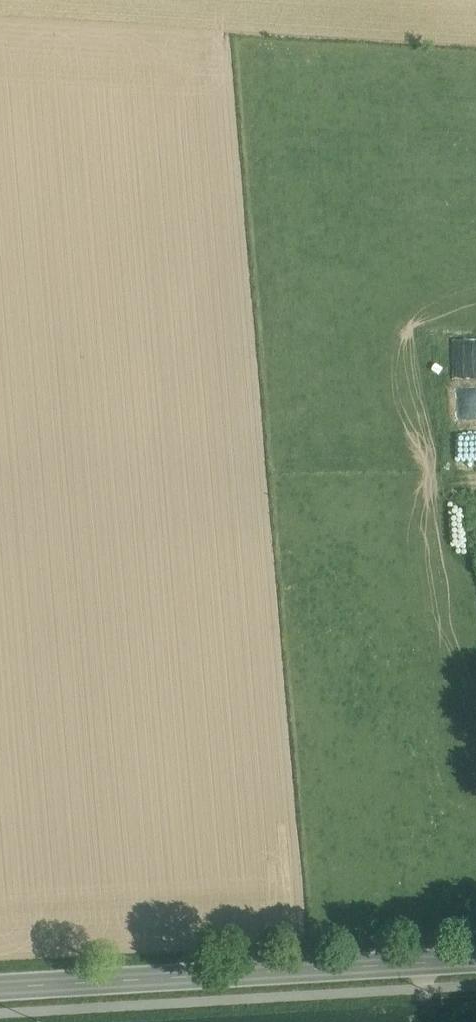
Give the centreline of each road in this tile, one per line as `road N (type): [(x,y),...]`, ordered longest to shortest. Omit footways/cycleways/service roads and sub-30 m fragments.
road 1 (tertiary): [(0,983),(475,955)]

